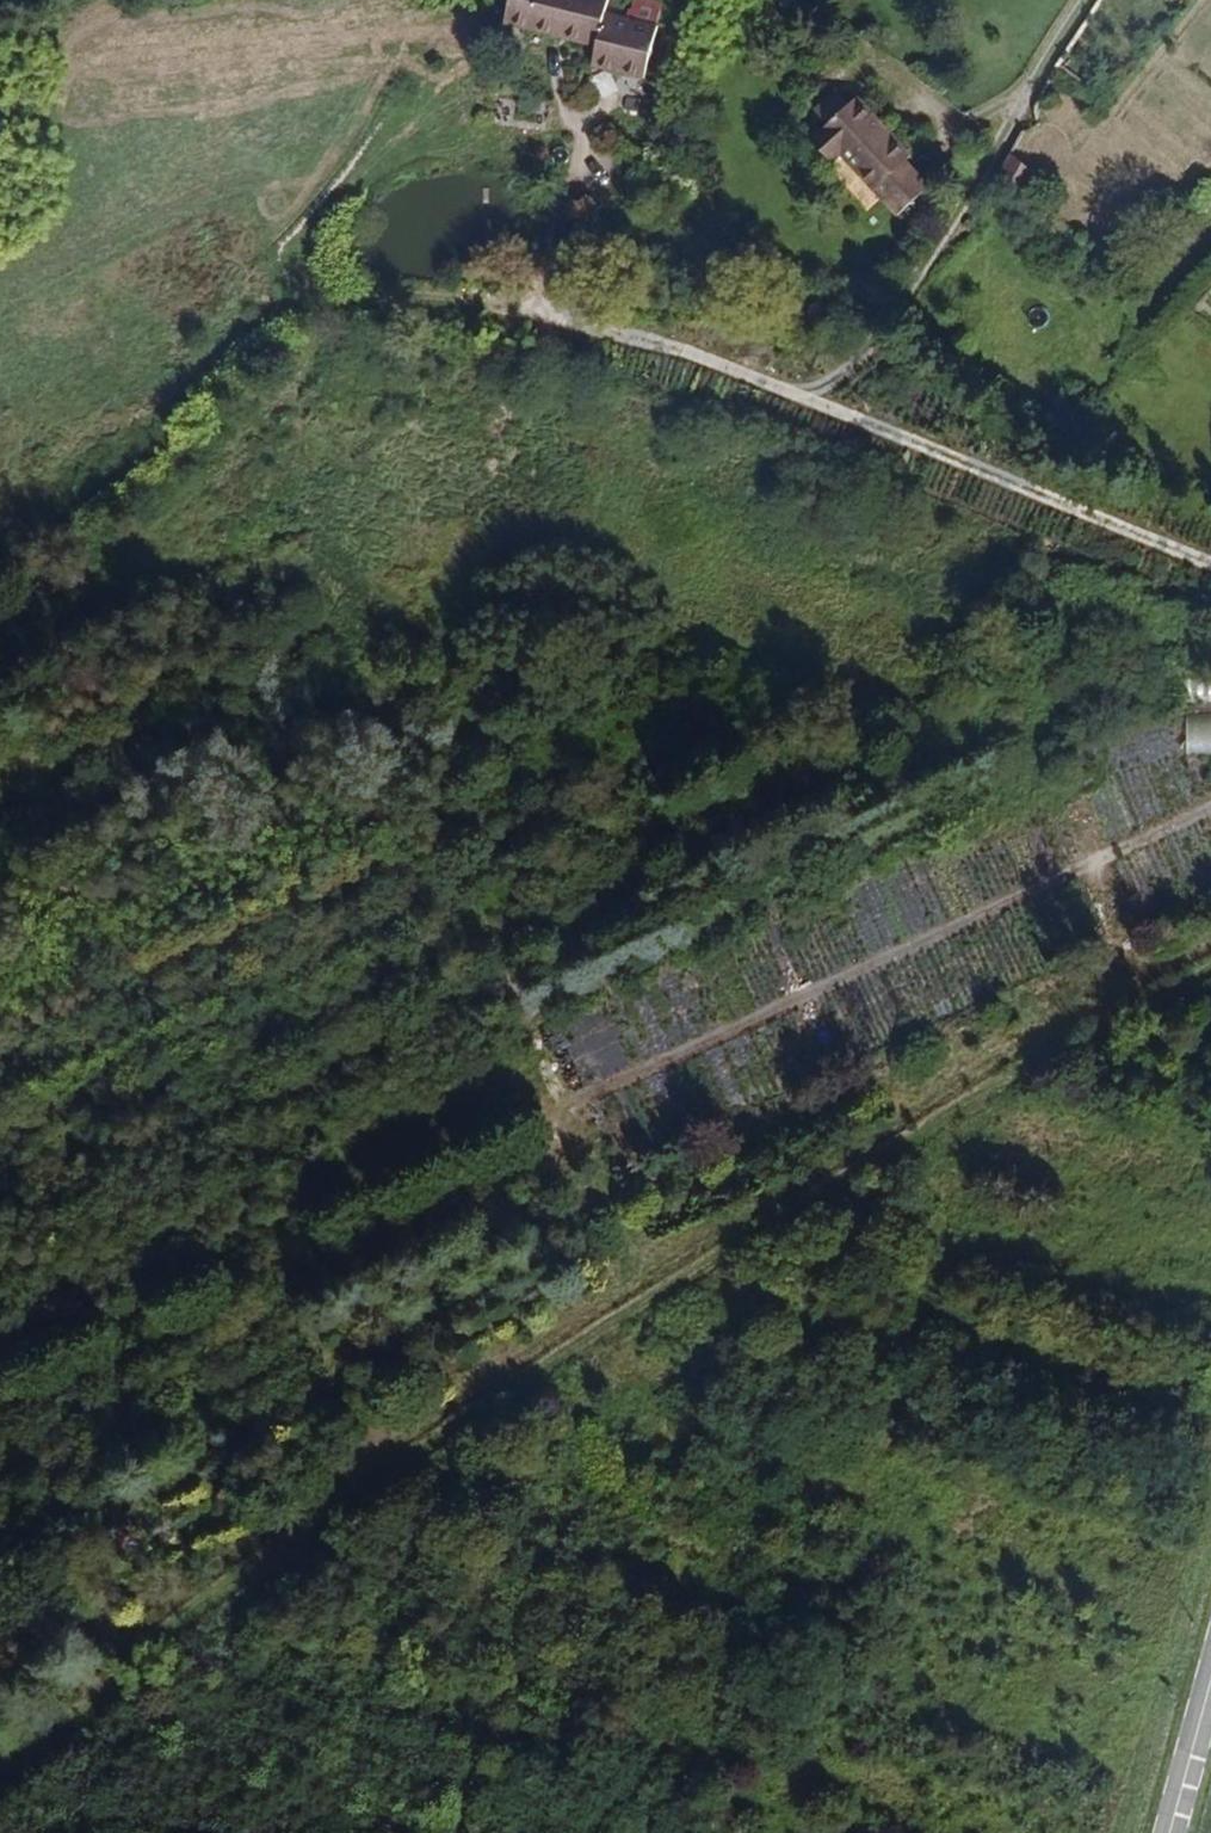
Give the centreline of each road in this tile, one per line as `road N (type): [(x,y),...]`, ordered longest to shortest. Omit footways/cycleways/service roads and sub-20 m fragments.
road 1 (track): [(892,309),(1088,0)]
road 2 (secondary): [(1174,1832),(1210,1701)]

